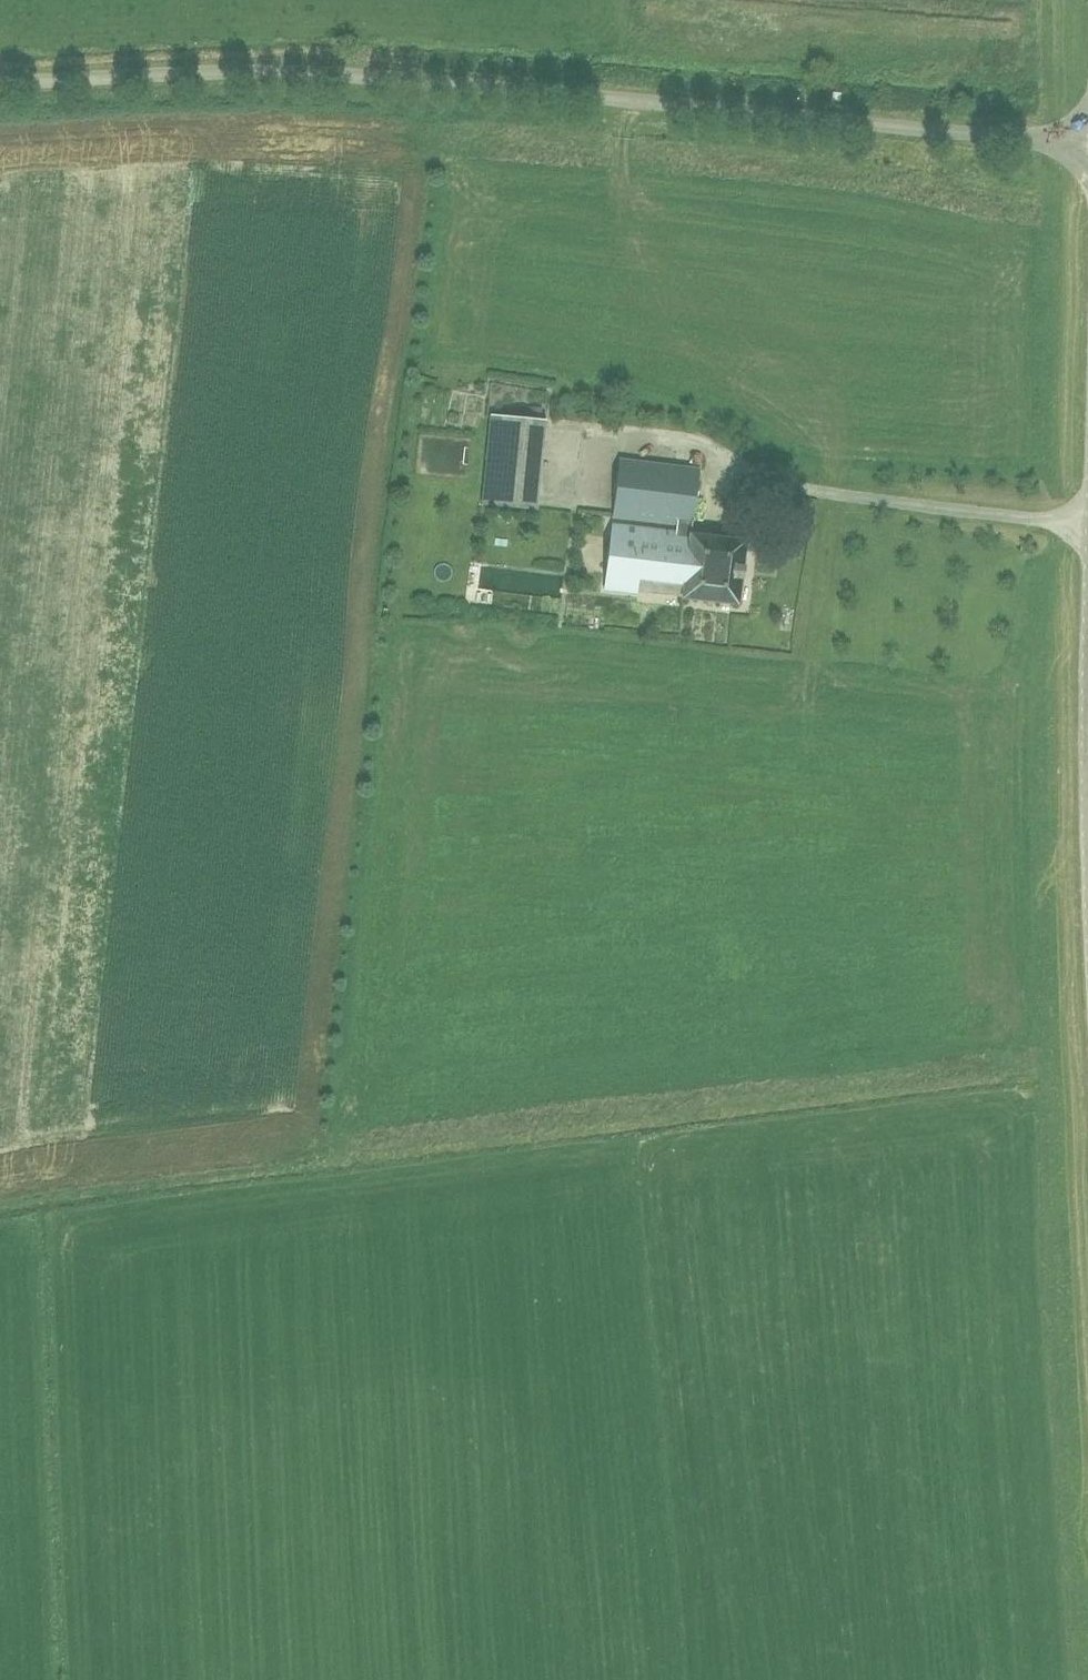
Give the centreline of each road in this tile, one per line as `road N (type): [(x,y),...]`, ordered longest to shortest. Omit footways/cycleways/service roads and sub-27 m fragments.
road 1 (unclassified): [(0,84),(346,75),(1087,149)]

